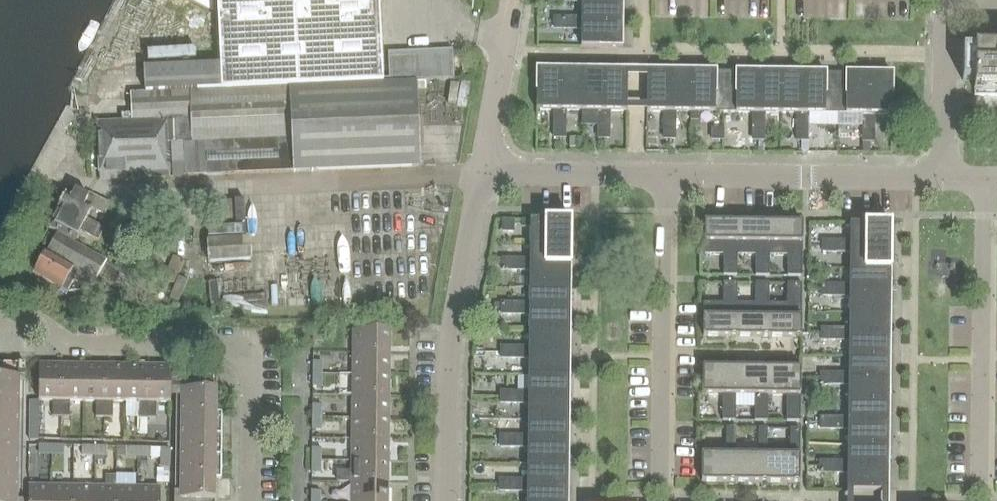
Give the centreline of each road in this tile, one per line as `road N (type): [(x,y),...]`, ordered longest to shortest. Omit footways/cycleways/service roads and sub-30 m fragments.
road 1 (residential): [(251,500),(252,346),(72,344),(35,324),(0,324)]
road 2 (residential): [(447,500),(450,341),(481,173)]
road 3 (residential): [(980,479),(984,178)]
road 4 (residential): [(660,475),(664,175)]
road 5 (residential): [(944,178),(664,175)]
road 6 (residential): [(664,175),(481,173)]
road 7 (residential): [(944,178),(946,8)]
road 8 (residential): [(481,173),(512,10)]

